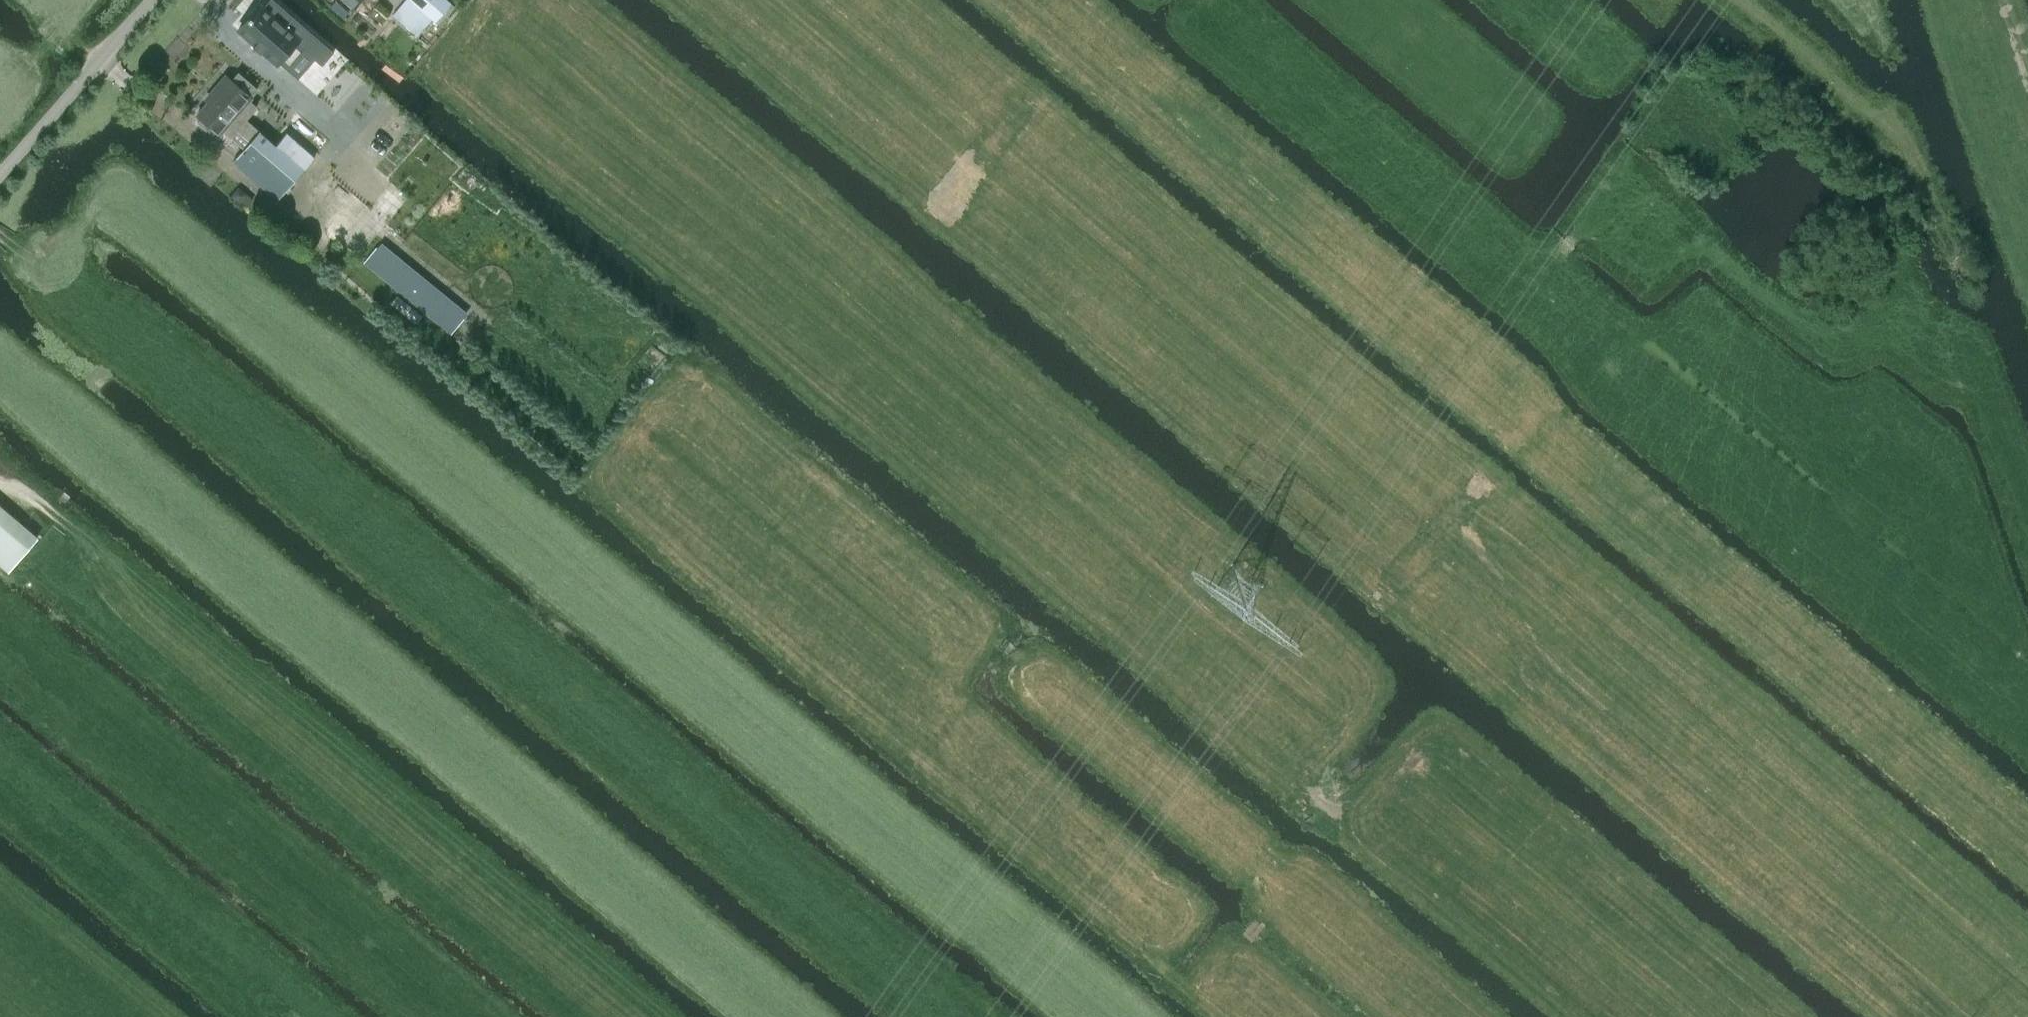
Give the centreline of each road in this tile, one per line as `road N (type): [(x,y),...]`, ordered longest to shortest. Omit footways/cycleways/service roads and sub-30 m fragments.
road 1 (track): [(177,625),(0,482)]
road 2 (unclassified): [(148,0),(0,172)]

